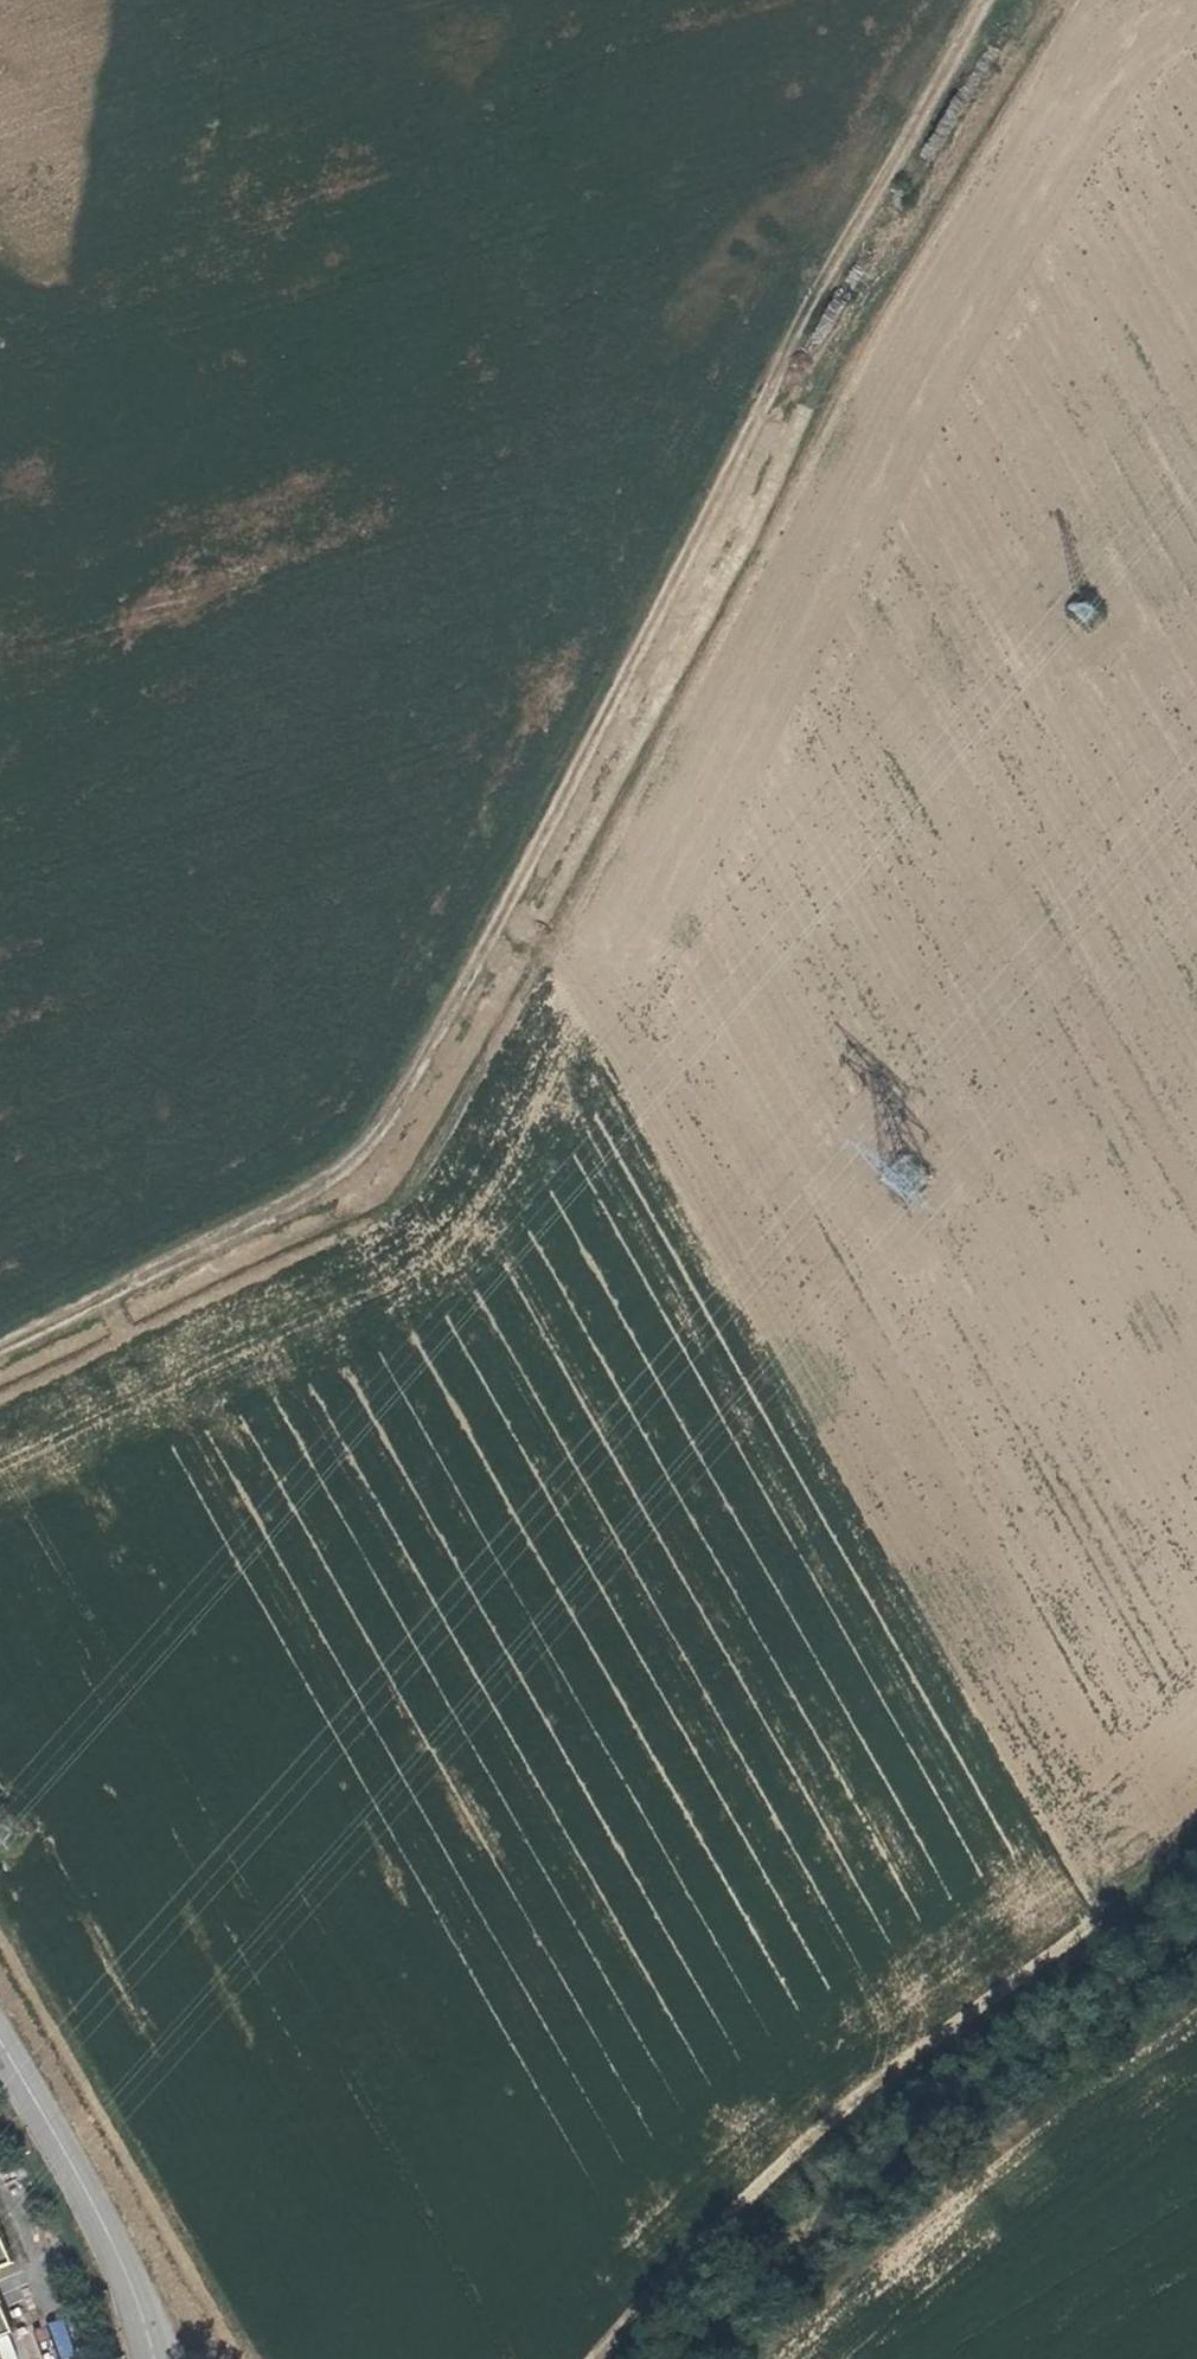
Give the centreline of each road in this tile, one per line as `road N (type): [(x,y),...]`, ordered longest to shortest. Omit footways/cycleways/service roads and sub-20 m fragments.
road 1 (track): [(0,1357),(332,1189),(409,1124),(991,0)]
road 2 (unclassified): [(154,2358),(108,2233),(0,2038)]

